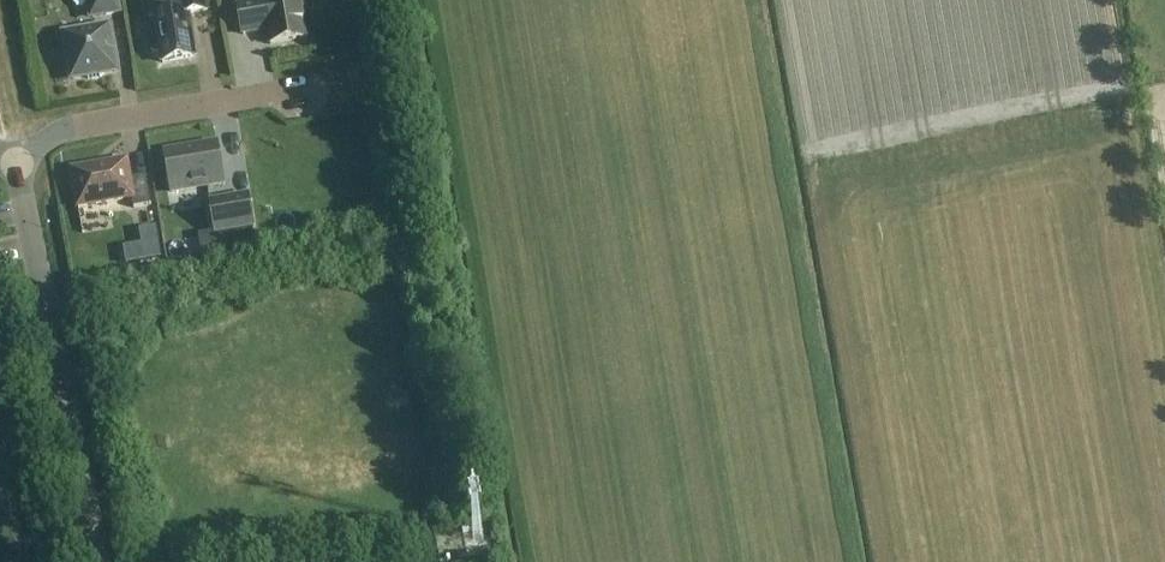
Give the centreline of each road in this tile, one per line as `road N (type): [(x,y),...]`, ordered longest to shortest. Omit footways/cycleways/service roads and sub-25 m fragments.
road 1 (residential): [(100,561),(15,158)]
road 2 (residential): [(15,158),(69,129),(322,86)]

